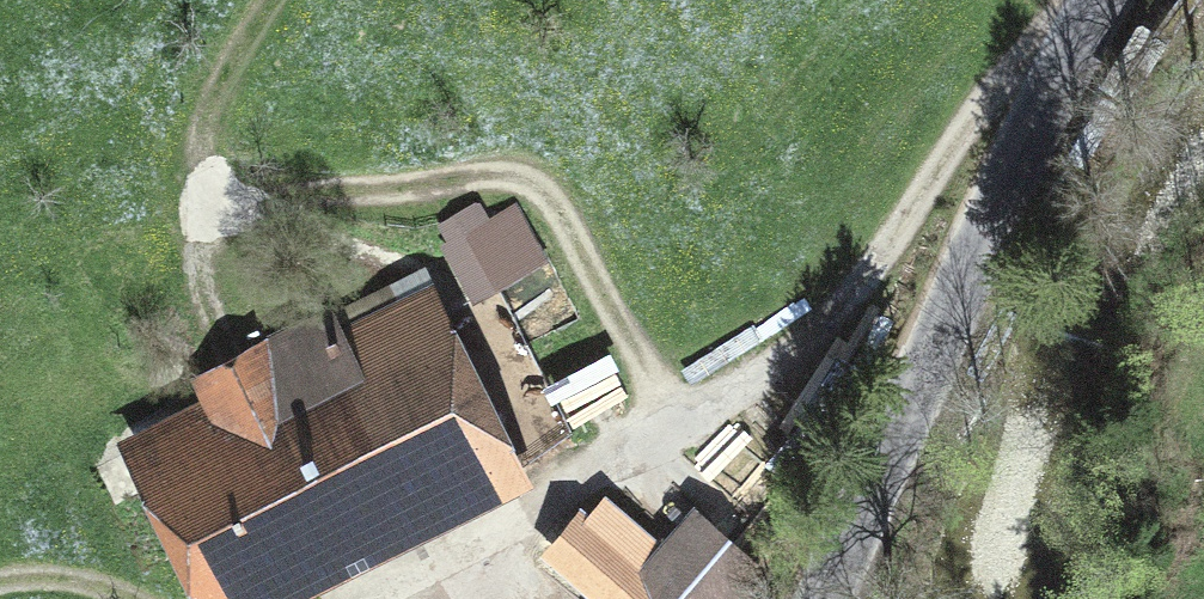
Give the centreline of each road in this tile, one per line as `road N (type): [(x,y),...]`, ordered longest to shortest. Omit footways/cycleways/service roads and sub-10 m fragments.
road 1 (track): [(264,0),(212,104),(213,174),(228,199),(272,220),(478,304),(535,406),(569,499)]
road 2 (unclassified): [(1096,0),(826,598)]
road 3 (track): [(228,199),(504,176),(548,192),(677,426)]
road 4 (track): [(0,577),(56,578),(136,598)]

